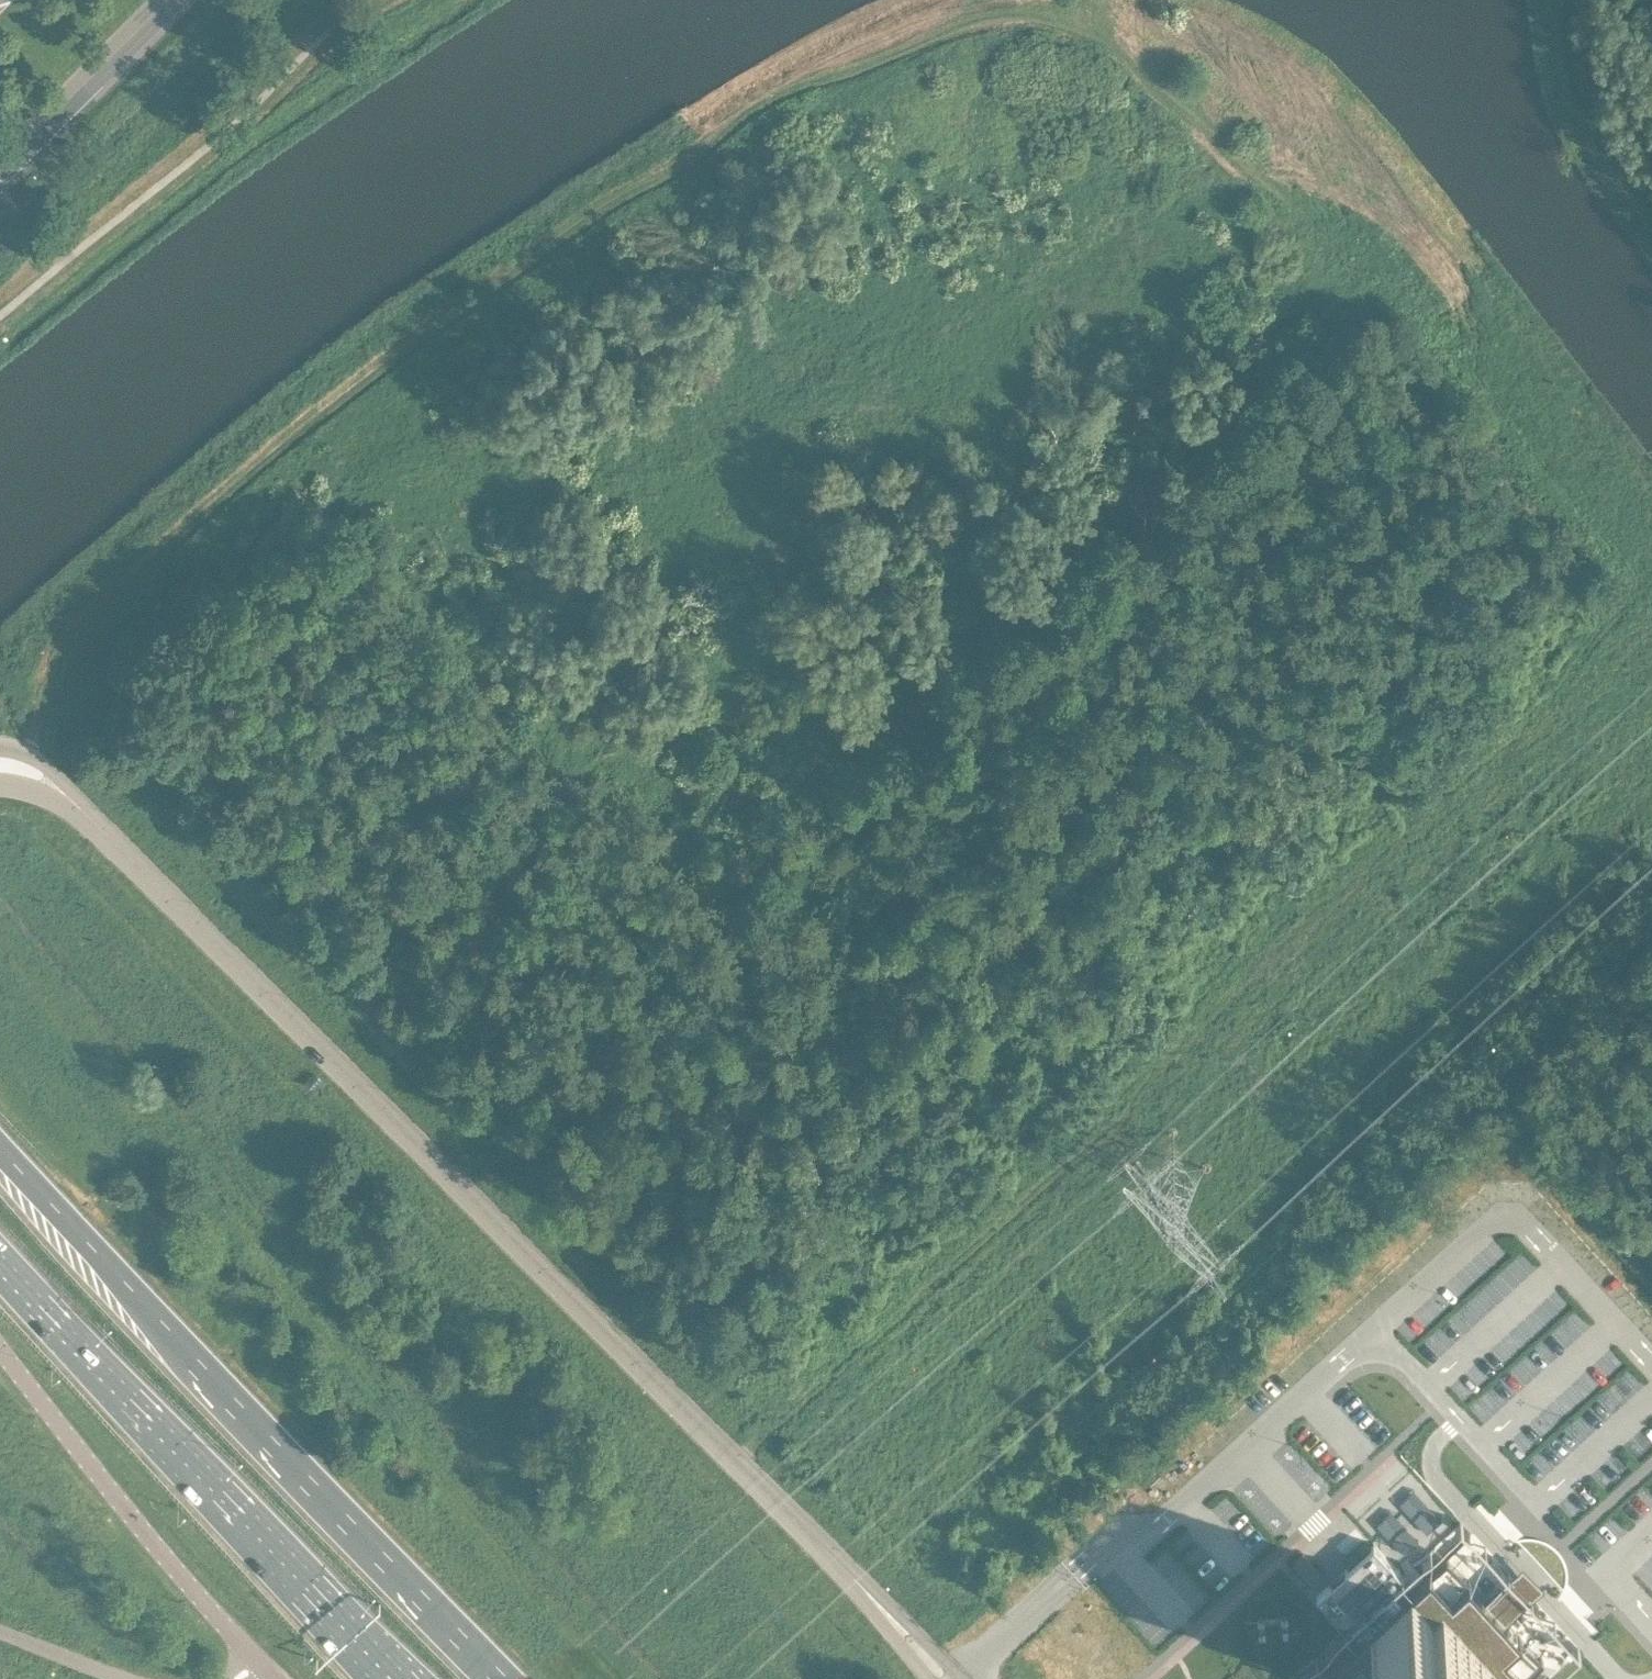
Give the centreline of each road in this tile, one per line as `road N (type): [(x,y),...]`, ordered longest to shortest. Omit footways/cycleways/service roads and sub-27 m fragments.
road 1 (track): [(14,788),(65,646),(290,441),(571,231),(686,163),(743,117),(982,18),(1065,23),(1114,47),(1412,317),(1491,344),(1598,462),(1651,543)]
road 2 (track): [(1651,613),(1639,632),(1252,970),(1118,1121),(749,1450)]
road 3 (tertiary): [(860,1587),(65,796)]
road 4 (primary): [(502,1678),(0,1148)]
road 5 (primary): [(0,1260),(395,1678)]
road 6 (unclassified): [(257,1663),(0,1352)]
road 7 (primary): [(0,175),(173,0)]
road 8 (tertiary): [(962,1678),(874,1591),(860,1587)]
road 9 (unclassified): [(120,1678),(0,1632)]

